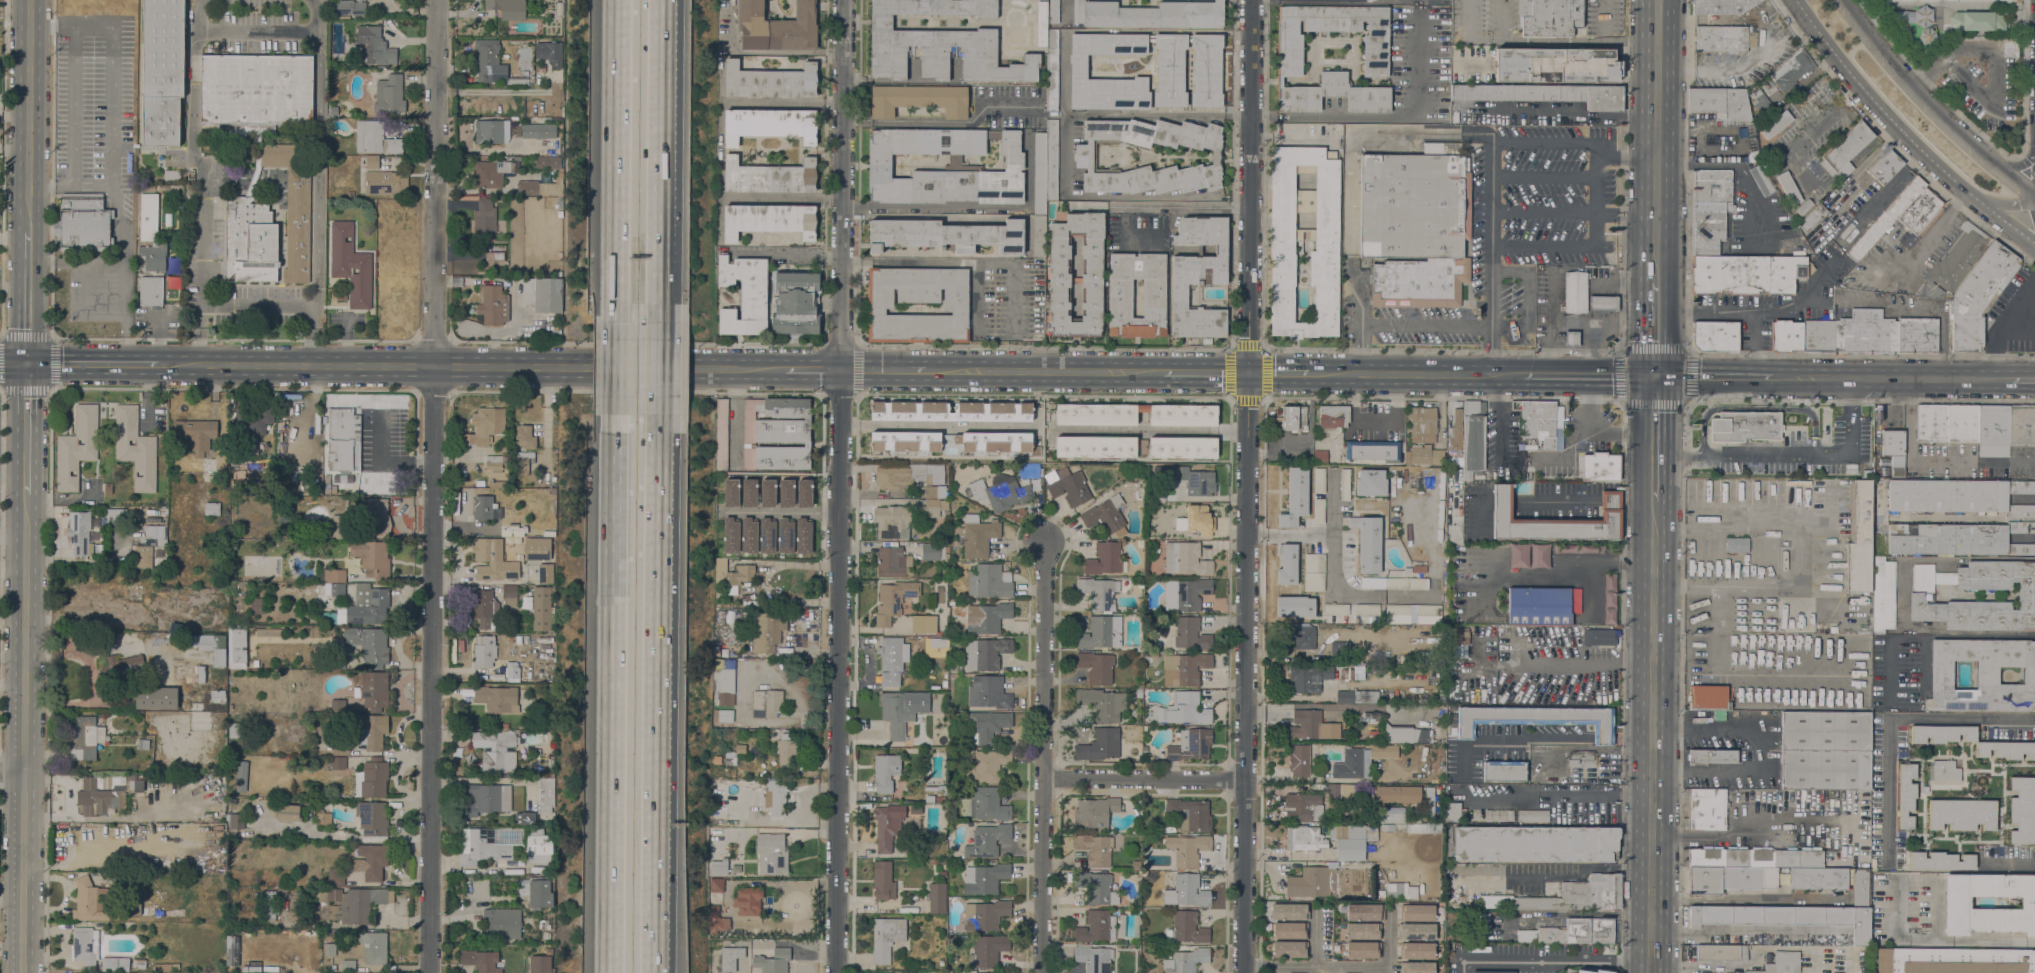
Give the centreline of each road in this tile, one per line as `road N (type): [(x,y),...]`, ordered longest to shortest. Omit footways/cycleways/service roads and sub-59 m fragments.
road 1 (residential): [(843,0),(835,972)]
road 2 (residential): [(435,0),(429,972)]
road 3 (residential): [(1246,972),(1251,0)]
road 4 (primary): [(1643,376),(1637,972)]
road 5 (motorway): [(650,972),(656,432)]
road 6 (motorway): [(616,432),(610,972)]
road 7 (secondary): [(21,972),(27,494)]
road 8 (primary): [(1664,972),(1666,502)]
road 9 (residential): [(1042,972),(1043,533)]
road 10 (primary): [(1667,376),(1670,0)]
road 11 (tertiary): [(1796,0),(1914,142),(2034,244)]
road 12 (motorway): [(656,303),(661,0)]
road 13 (motorway): [(620,0),(618,303)]
road 14 (secondary): [(785,369),(488,366)]
road 15 (primary): [(1646,0),(1644,282)]
road 16 (tertiary): [(2034,191),(1917,85),(1847,0)]
road 17 (secondary): [(1163,372),(922,370)]
road 18 (secondary): [(2011,380),(1773,377)]
road 19 (secondary): [(29,234),(30,0)]
road 20 (secondary): [(381,366),(158,364)]
road 21 (secondary): [(1523,375),(1309,373)]
road 22 (residential): [(1249,784),(1043,781)]
road 23 (residential): [(1390,968),(1246,967)]
road 24 (secondary): [(27,494),(28,361)]
road 25 (secondary): [(158,364),(28,361)]
road 26 (motorway): [(618,303),(616,432)]
road 27 (motorway): [(656,432),(656,303)]
road 28 (secondary): [(28,361),(29,234)]
road 29 (primary): [(1666,502),(1667,376)]
road 30 (secondary): [(1643,376),(1523,375)]

